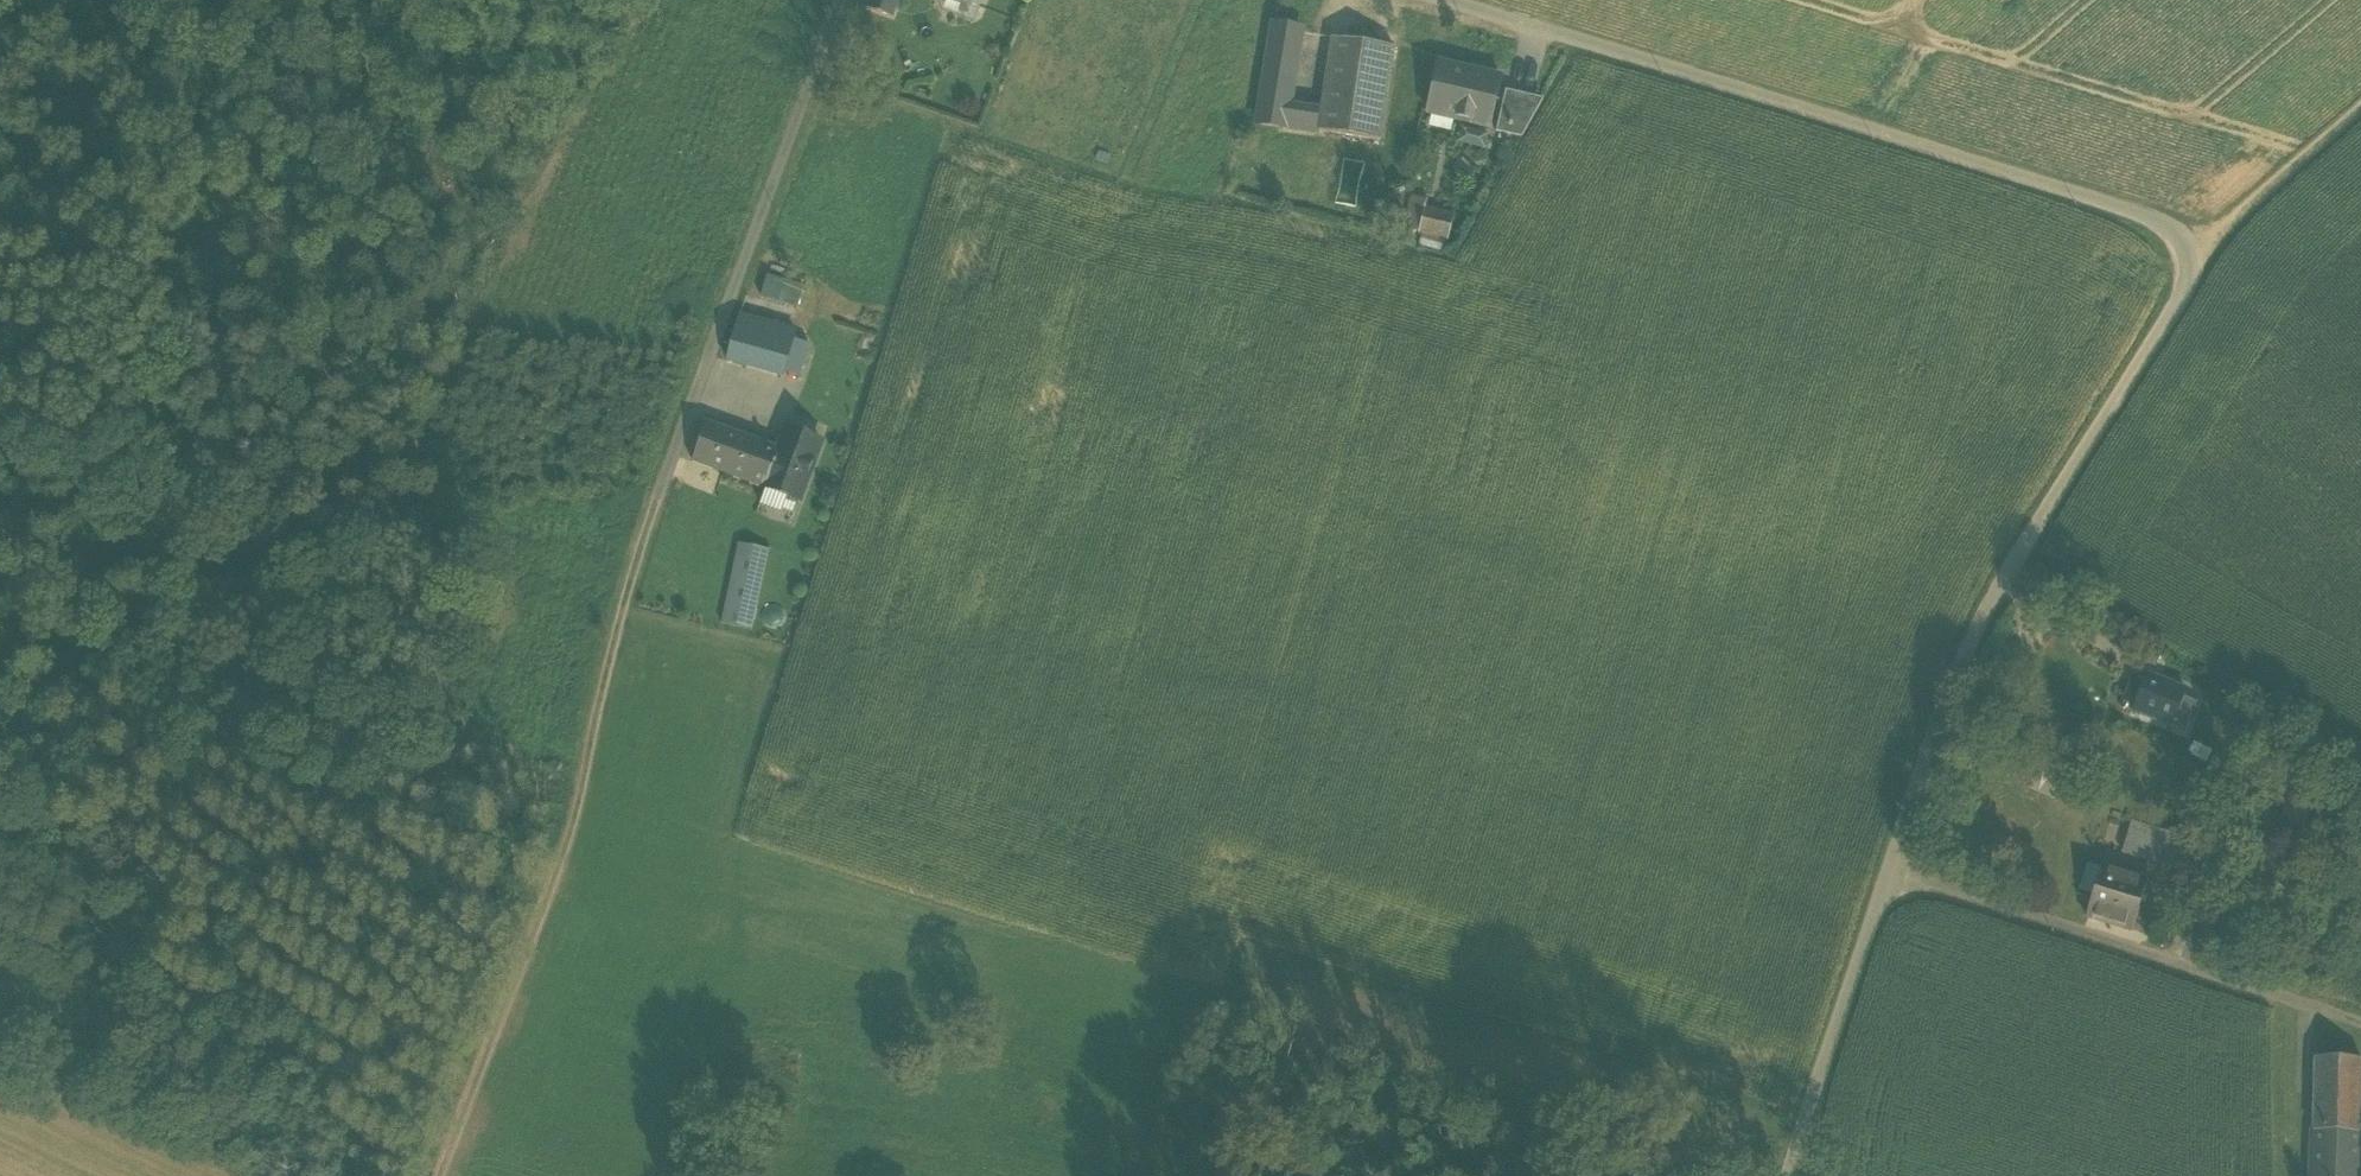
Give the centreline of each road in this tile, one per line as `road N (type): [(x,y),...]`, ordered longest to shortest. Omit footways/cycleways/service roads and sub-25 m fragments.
road 1 (unclassified): [(1785,1175),(1957,680),(2009,569),(2178,300),(2184,261),(2164,228),(2136,214),(1436,0)]
road 2 (track): [(844,0),(639,549),(571,836),(439,1175)]
road 3 (track): [(1894,871),(2360,1022)]
road 4 (track): [(2360,108),(2223,227),(2179,246)]

